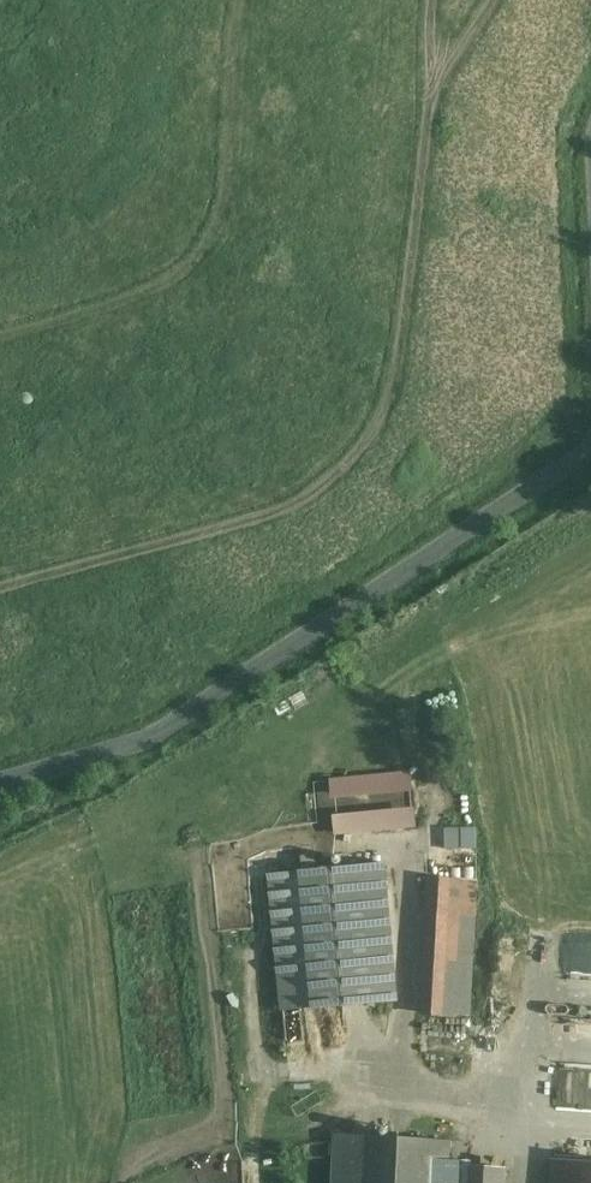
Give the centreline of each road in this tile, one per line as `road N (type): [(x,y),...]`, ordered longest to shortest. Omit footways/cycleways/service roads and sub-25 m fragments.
road 1 (track): [(432,0),(424,163),(400,359),(380,418),(336,476),(273,516),(0,592)]
road 2 (track): [(241,0),(225,211),(212,244),(183,276),(149,293),(0,337)]

